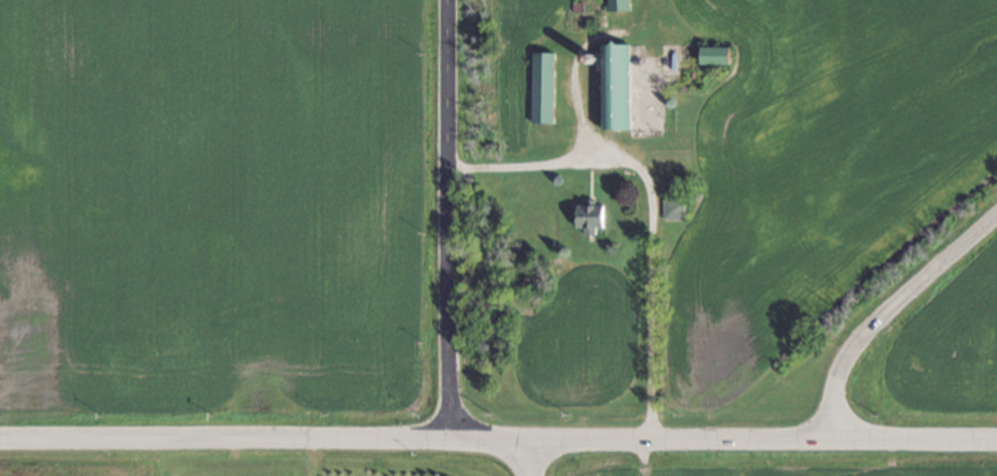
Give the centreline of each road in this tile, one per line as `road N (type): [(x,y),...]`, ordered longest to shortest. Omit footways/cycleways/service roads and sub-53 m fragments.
road 1 (tertiary): [(996,438),(0,436)]
road 2 (residential): [(445,0),(445,435)]
road 3 (residential): [(817,437),(850,348),(996,221)]

